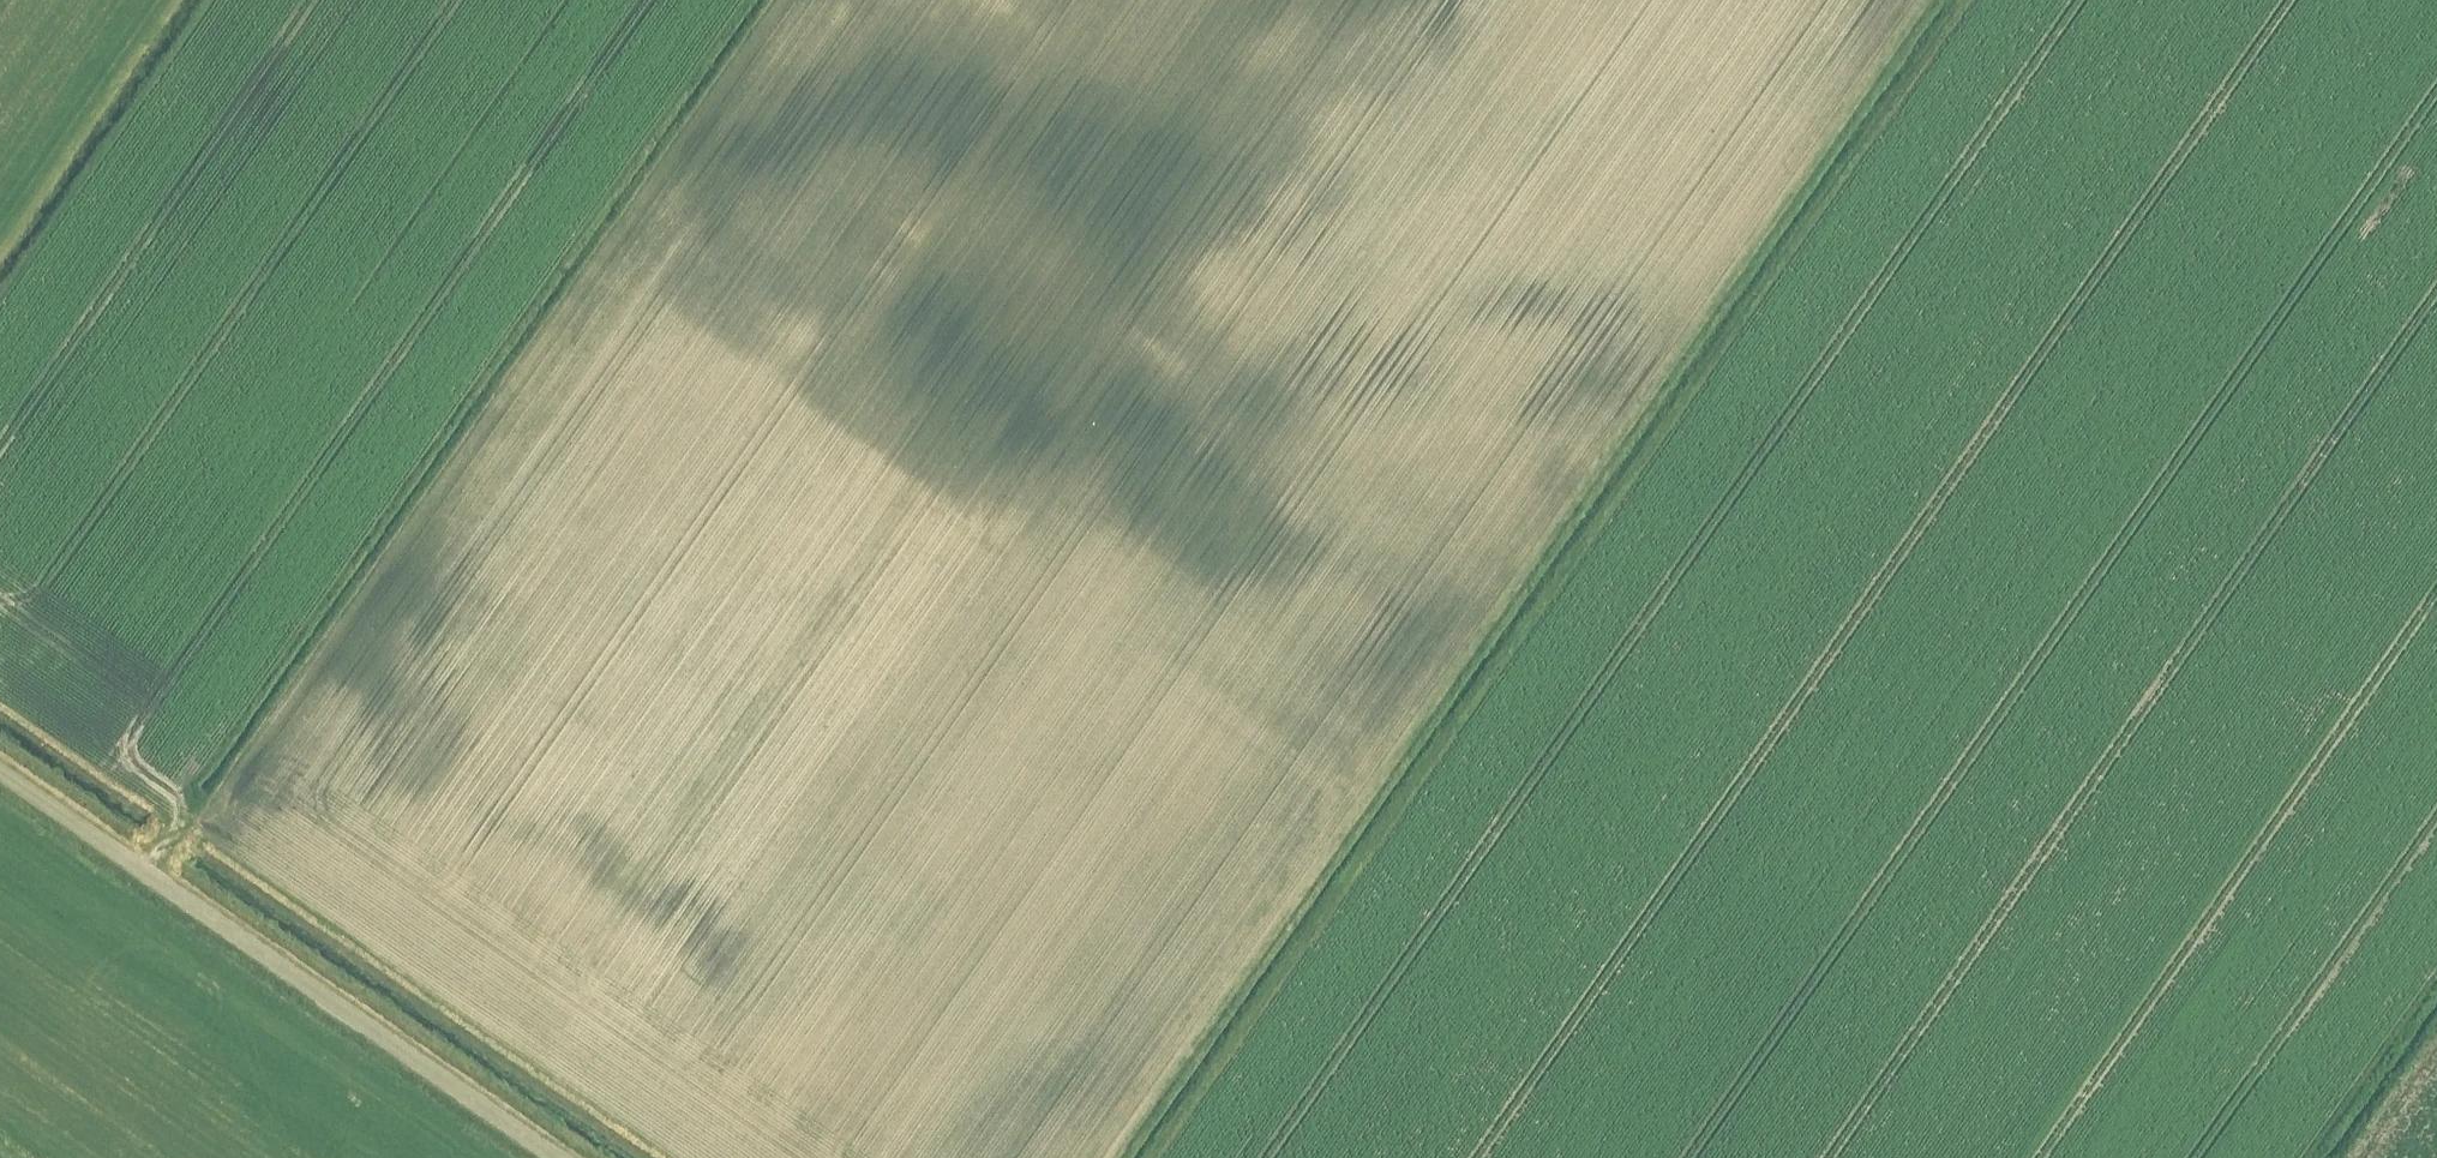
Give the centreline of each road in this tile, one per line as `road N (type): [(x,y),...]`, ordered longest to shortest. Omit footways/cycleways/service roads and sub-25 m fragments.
road 1 (unclassified): [(553,1157),(0,772)]

